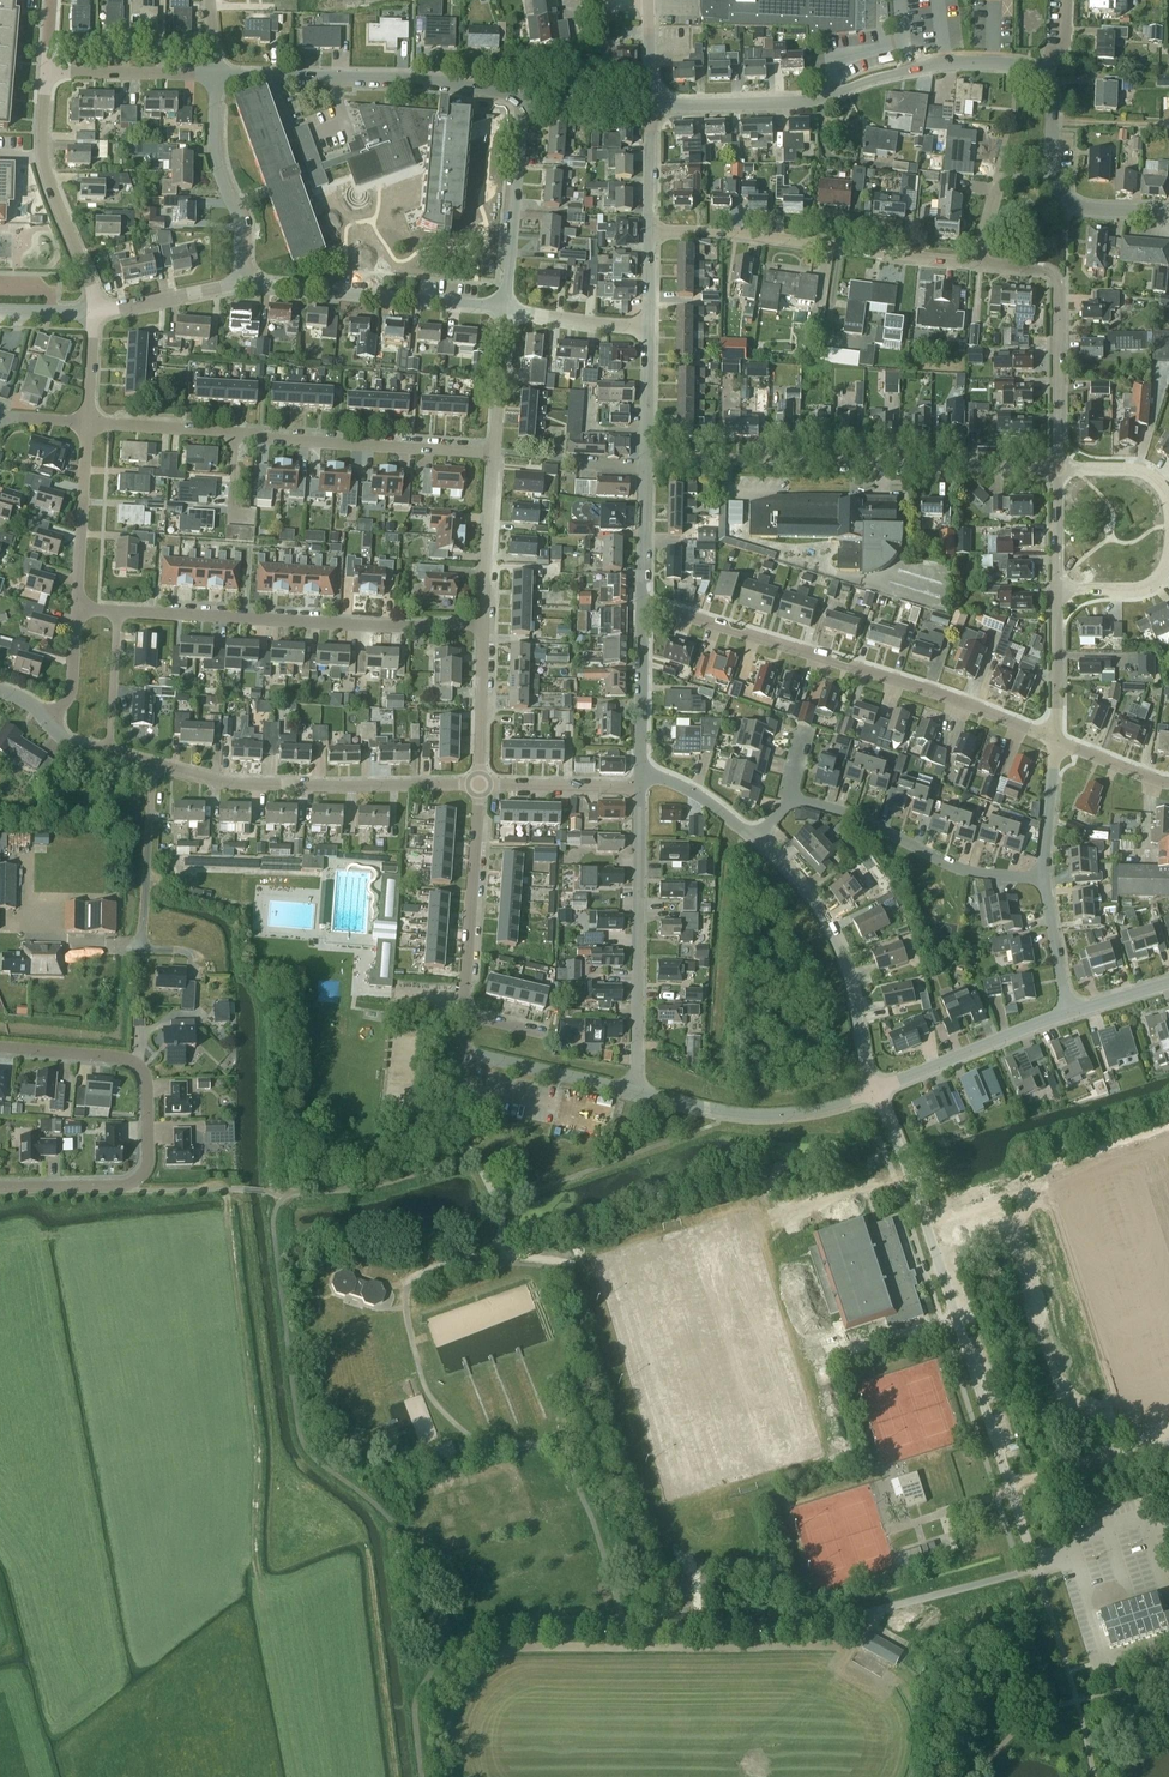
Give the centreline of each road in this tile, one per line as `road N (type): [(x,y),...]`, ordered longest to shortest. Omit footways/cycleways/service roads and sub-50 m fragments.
road 1 (unclassified): [(1076,1701),(876,1090)]
road 2 (residential): [(1057,745),(945,699),(641,606)]
road 3 (residential): [(1058,468),(646,458)]
road 4 (residential): [(494,452),(86,422)]
road 5 (residential): [(0,1047),(132,1062),(146,1084),(146,1162),(127,1182),(0,1186)]
road 6 (tertiary): [(665,102),(801,102),(939,64),(1015,65),(1040,74)]
road 7 (residential): [(484,623),(116,610)]
road 8 (residential): [(976,262),(731,231),(649,230)]
road 9 (residential): [(479,784),(240,784),(154,765)]
road 10 (residential): [(213,74),(410,78),(525,96)]
road 11 (residential): [(636,1092),(640,785)]
road 12 (residential): [(876,1090),(836,945),(815,906),(753,840)]
road 13 (residential): [(1058,468),(1054,275),(976,262)]
road 14 (residential): [(1044,878),(962,868),(868,821),(787,799)]
road 15 (residential): [(506,305),(243,283)]
road 16 (residential): [(92,315),(92,290),(42,155),(46,70)]
road 17 (residential): [(636,1092),(773,1115),(876,1090)]
road 18 (residential): [(463,1015),(479,784)]
road 19 (residential): [(243,283),(240,228),(213,151),(213,74)]
road 20 (residential): [(506,305),(525,96)]
road 21 (residential): [(876,1090),(1068,1012)]
road 22 (residential): [(618,1087),(460,1052),(463,1015)]
road 23 (residential): [(77,609),(86,422)]
road 24 (residential): [(154,765),(140,948)]
road 25 (residential): [(484,623),(494,452)]
road 26 (residential): [(46,70),(213,74)]
road 27 (residential): [(640,772),(641,606)]
road 28 (residential): [(479,784),(484,623)]
road 29 (residential): [(640,785),(479,784)]
road 30 (residential): [(1057,745),(1057,588)]
road 31 (residential): [(243,283),(92,315)]
road 32 (residential): [(641,606),(646,458)]
road 33 (residential): [(494,452),(506,305)]
road 34 (residential): [(648,329),(506,305)]
road 35 (residential): [(109,753),(116,610)]
road 36 (residential): [(976,262),(999,178),(1050,168)]
road 37 (tertiary): [(1168,212),(1073,204),(1050,168)]
road 38 (residential): [(1068,1012),(1044,878)]
road 39 (residential): [(753,840),(709,801),(640,772)]
road 40 (residential): [(1044,878),(1057,745)]
road 41 (residential): [(649,230),(651,131),(665,102)]
road 42 (residential): [(525,96),(620,106),(652,91)]
road 43 (residential): [(646,458),(648,329)]
road 44 (residential): [(1057,588),(1138,589),(1161,577),(1168,557)]
road 45 (residential): [(1168,504),(1159,484),(1137,470),(1058,468)]
road 46 (residential): [(48,723),(71,686),(77,609)]
road 47 (residential): [(1057,588),(1058,468)]

